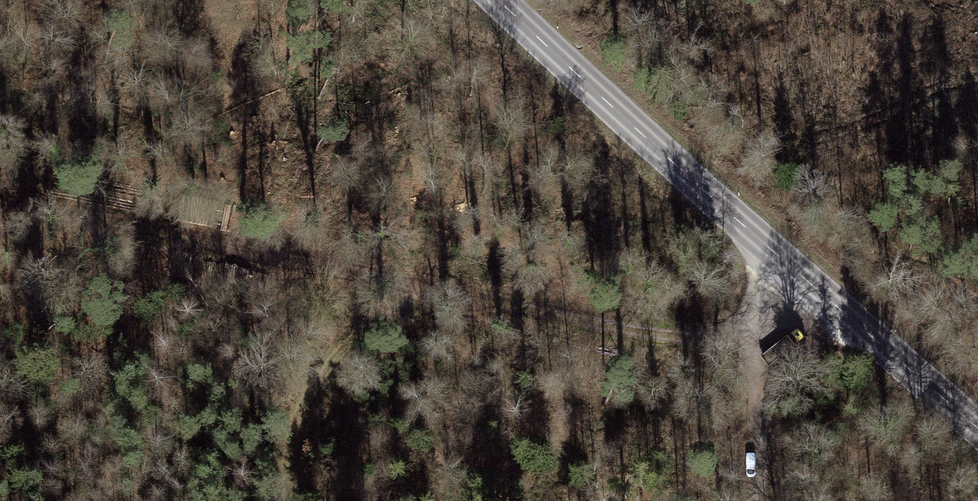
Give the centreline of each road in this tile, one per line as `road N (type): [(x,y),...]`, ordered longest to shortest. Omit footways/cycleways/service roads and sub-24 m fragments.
road 1 (track): [(806,296),(743,368),(595,319),(421,286),(324,367),(285,456),(288,500)]
road 2 (tertiary): [(977,436),(806,296),(506,0)]
road 3 (track): [(0,218),(22,204),(136,215),(421,286)]
road 4 (track): [(760,500),(761,435),(743,368)]

